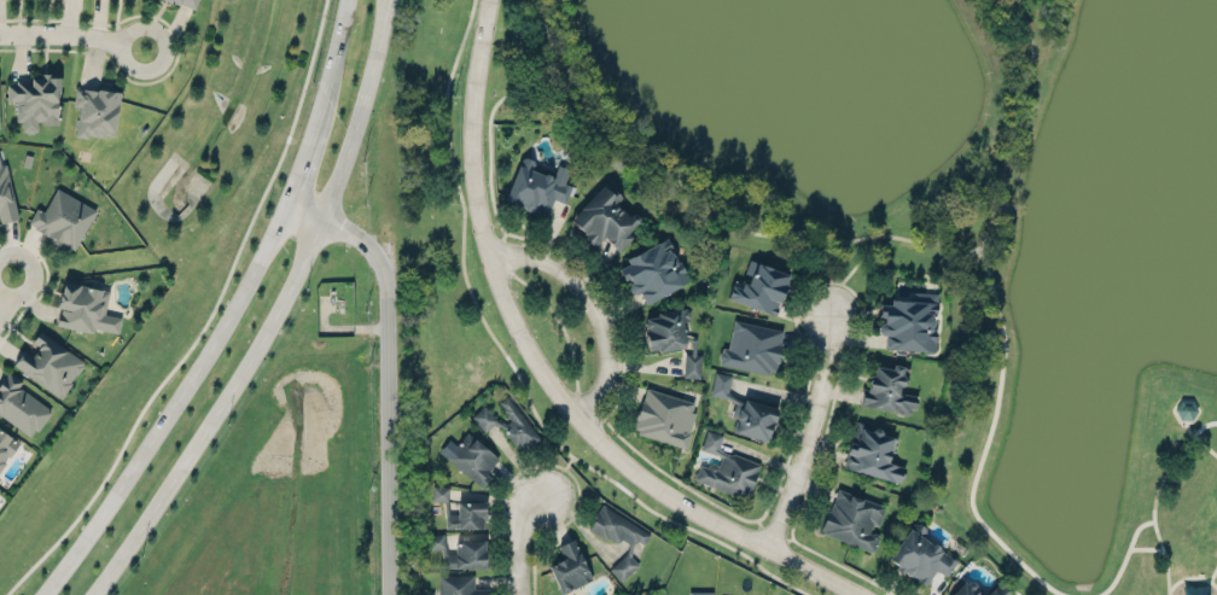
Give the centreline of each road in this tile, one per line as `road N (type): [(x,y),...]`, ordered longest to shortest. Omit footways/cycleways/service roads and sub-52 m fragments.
road 1 (tertiary): [(860,594),(686,502),(593,430),(522,333),(485,216),(485,63),(495,0)]
road 2 (secondary): [(93,594),(283,303),(357,123),(388,0)]
road 3 (secondary): [(285,203),(200,363),(41,594)]
road 4 (residential): [(389,594),(385,275),(361,239),(285,203)]
road 5 (residential): [(593,430),(618,368),(618,303),(564,249),(497,256)]
road 6 (residential): [(774,546),(813,439),(834,303)]
road 7 (residential): [(155,66),(165,49),(162,36),(145,27),(130,30),(124,58),(135,68),(155,66)]
road 8 (secondary): [(346,0),(316,124)]
road 9 (residential): [(123,42),(0,33)]

